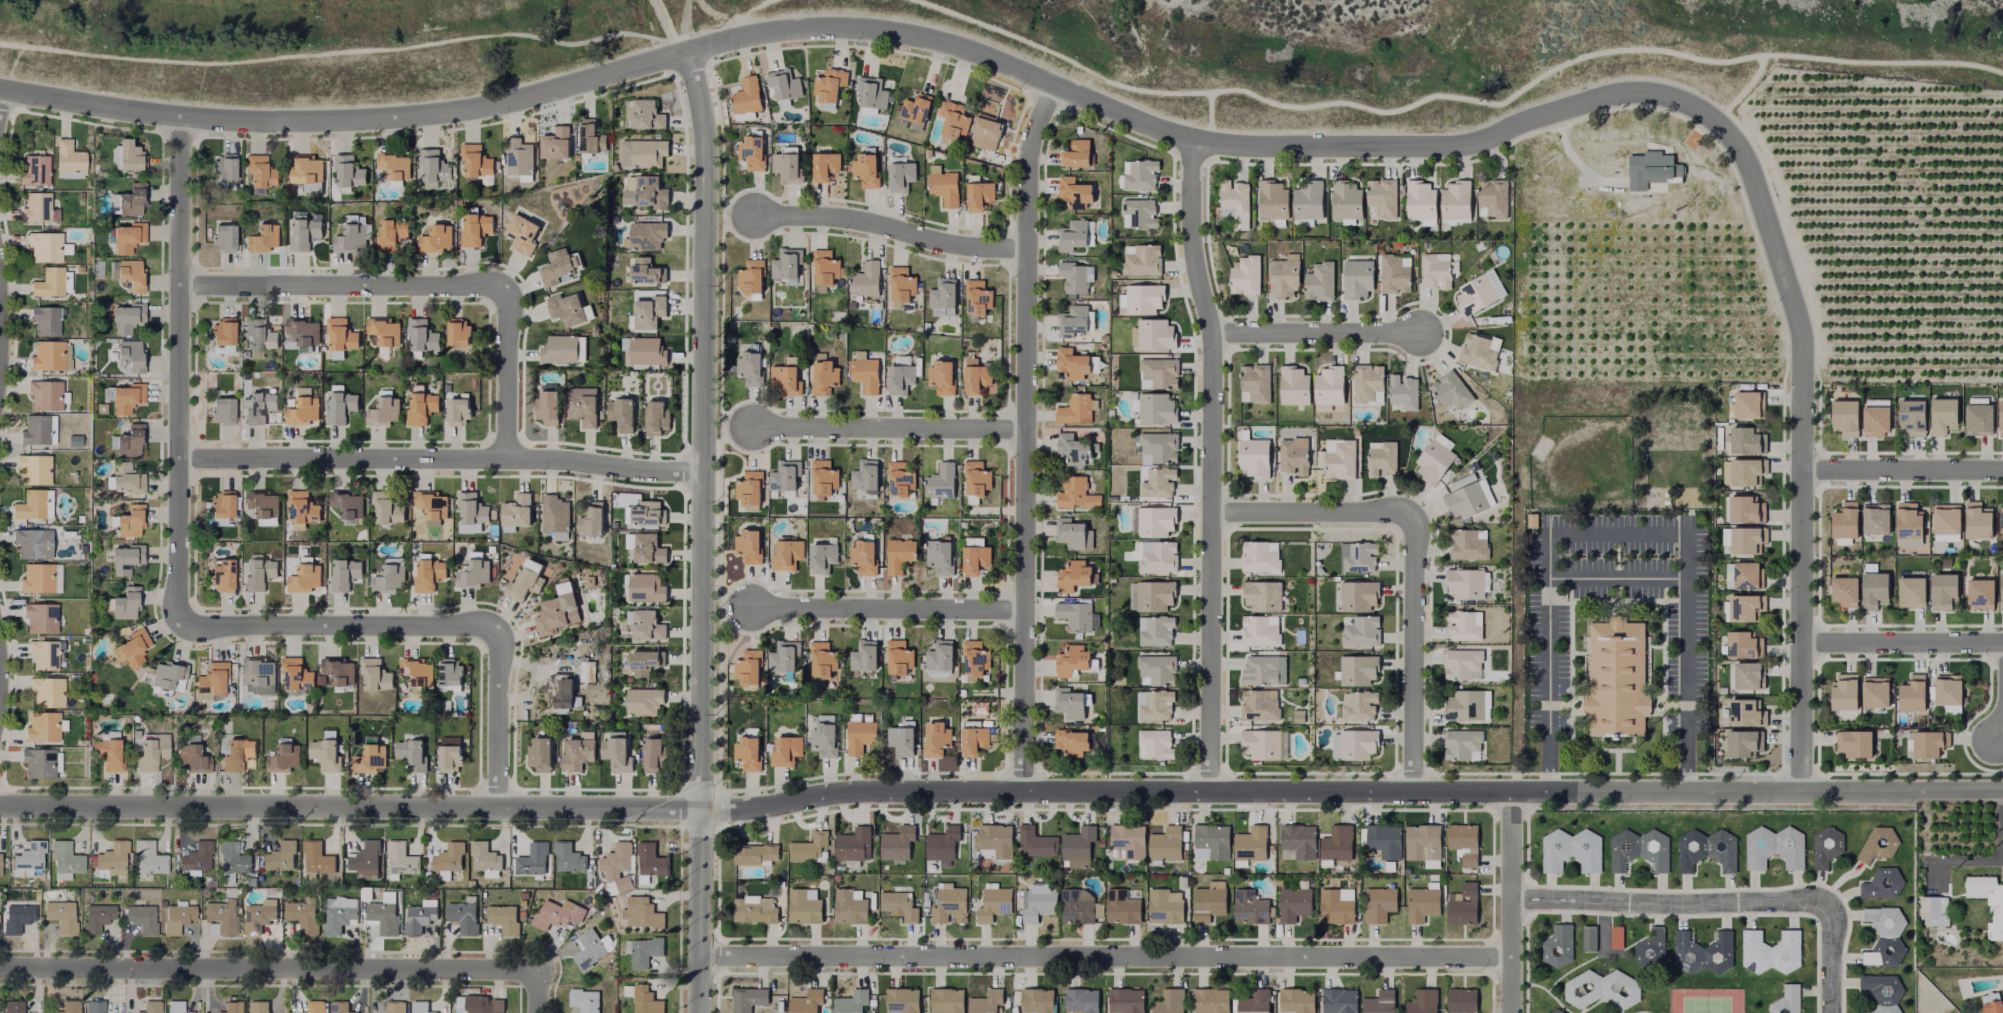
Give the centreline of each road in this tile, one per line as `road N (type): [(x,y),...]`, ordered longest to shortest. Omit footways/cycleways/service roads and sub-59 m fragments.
road 1 (tertiary): [(0,803),(701,811),(849,794),(1023,790),(2002,792)]
road 2 (residential): [(684,53),(787,29),(912,35),(1192,142),(1241,146),(1453,146),(1614,96),(1643,94),(1695,110),(1730,137),(1747,164),(1797,321),(1804,792)]
road 3 (residential): [(495,807),(496,624),(178,624),(180,117)]
road 4 (tertiary): [(697,1012),(704,178),(698,102),(684,53)]
road 5 (residential): [(698,957),(1509,960)]
road 6 (residential): [(1051,86),(1026,170),(1023,790)]
road 7 (residential): [(0,91),(180,117),(347,122),(469,112),(684,53)]
road 8 (residential): [(1192,142),(1191,236),(1212,334),(1210,789)]
road 9 (residential): [(0,966),(535,969),(535,1012)]
road 10 (residential): [(702,473),(566,461),(179,457)]
road 11 (residential): [(179,286),(505,286),(505,460)]
road 12 (residential): [(1831,1012),(1831,905),(1509,900)]
road 13 (residential): [(1024,255),(841,219),(751,216)]
road 14 (residential): [(1412,514),(1412,789)]
road 15 (residential): [(747,610),(1021,611)]
road 16 (residential): [(1022,427),(750,426)]
road 17 (residential): [(1508,789),(1509,1012)]
road 18 (residential): [(1212,334),(1421,335)]
road 19 (residential): [(1211,513),(1412,514)]
road 20 (residential): [(1801,472),(2002,472)]
road 21 (residential): [(2002,642),(1803,642)]

